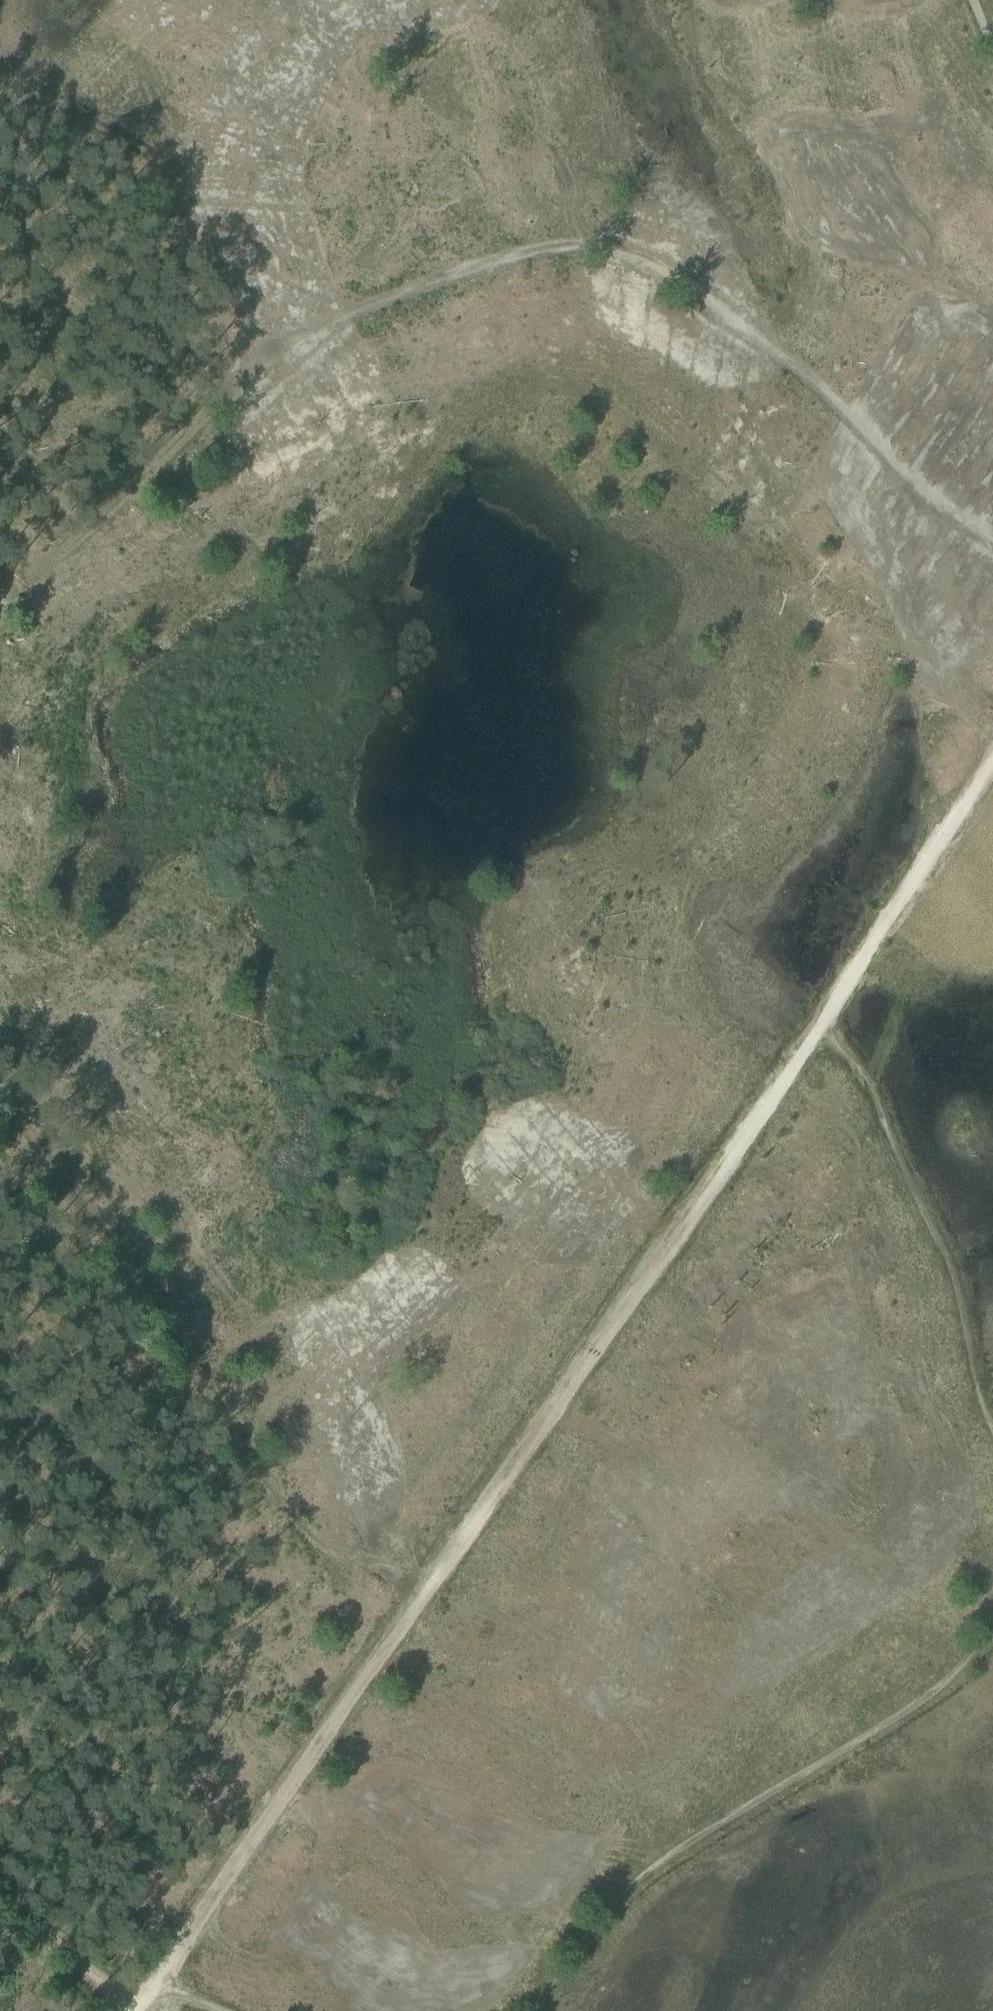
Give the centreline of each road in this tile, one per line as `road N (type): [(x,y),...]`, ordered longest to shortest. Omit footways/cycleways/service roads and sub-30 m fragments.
road 1 (track): [(822,1023),(151,1983)]
road 2 (track): [(543,2010),(606,1904),(704,1833),(950,1680),(992,1617)]
road 3 (track): [(992,1434),(937,1251),(869,1088),(822,1023)]
road 4 (track): [(992,760),(875,926),(822,1023)]
road 5 (track): [(151,1983),(100,1987),(0,1881)]

